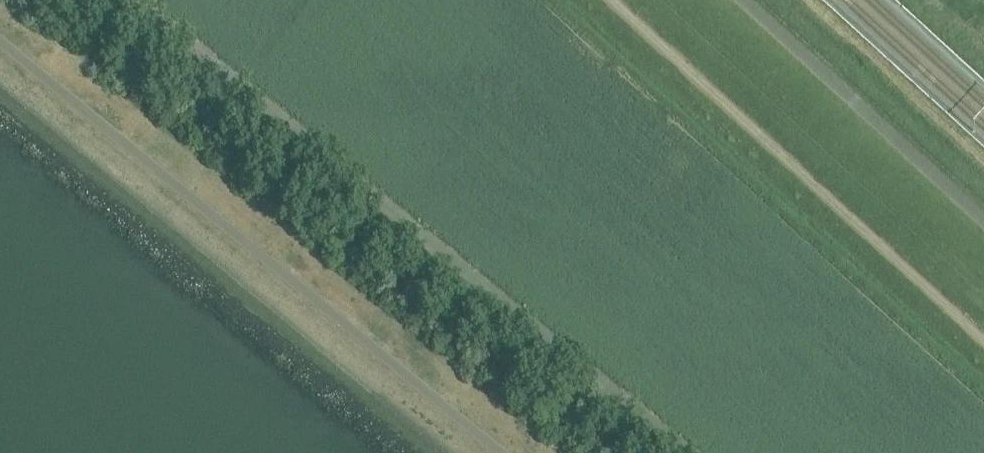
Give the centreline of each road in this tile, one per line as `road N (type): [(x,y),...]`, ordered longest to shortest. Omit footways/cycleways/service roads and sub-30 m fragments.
road 1 (track): [(983,342),(610,0)]

